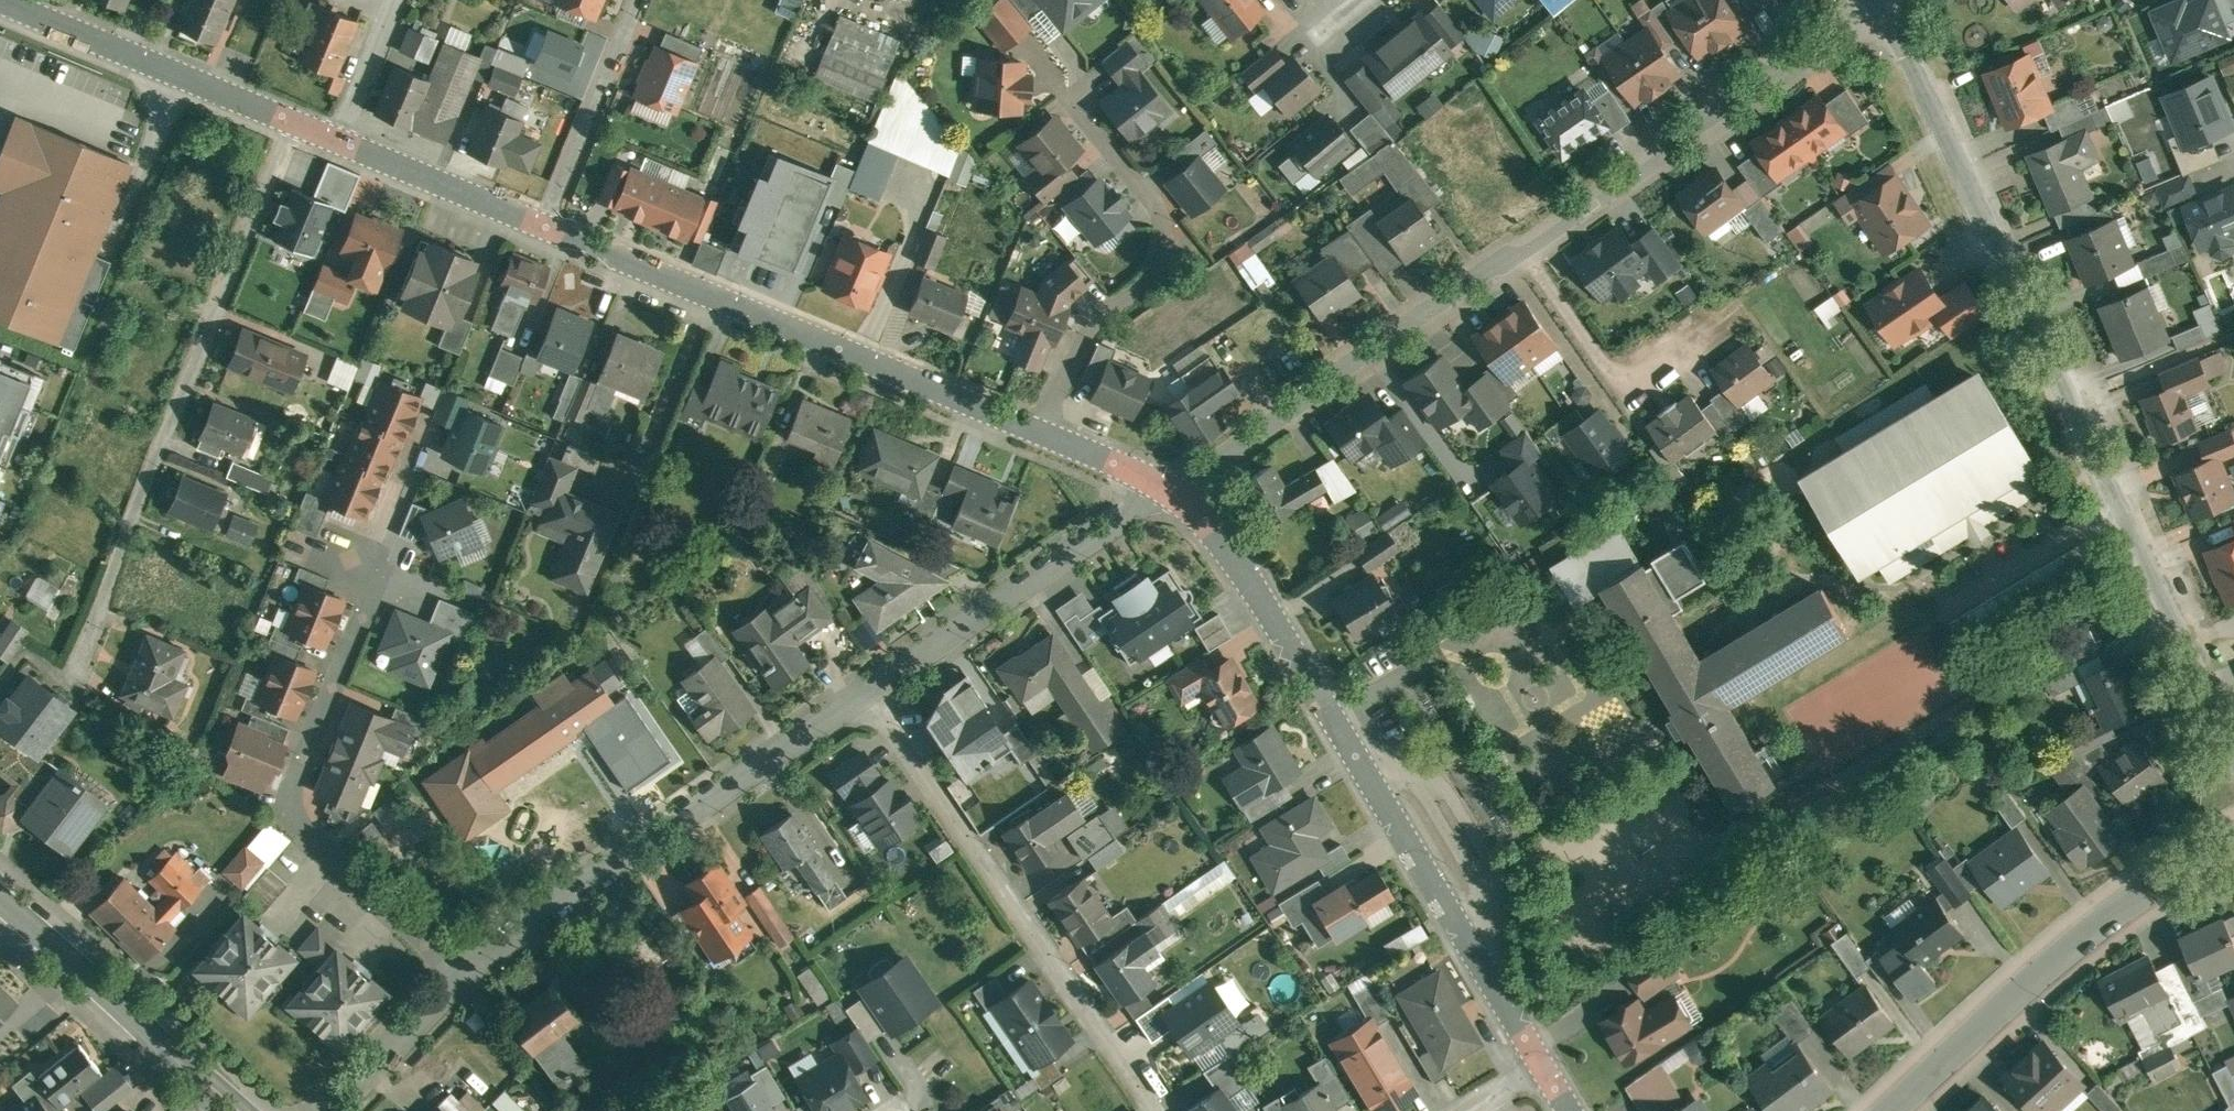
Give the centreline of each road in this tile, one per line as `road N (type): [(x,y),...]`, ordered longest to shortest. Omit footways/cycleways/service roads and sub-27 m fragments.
road 1 (residential): [(1876,0),(1169,485)]
road 2 (residential): [(1877,0),(2233,753)]
road 3 (residential): [(1169,485),(1210,516),(1541,1069)]
road 4 (residential): [(459,980),(295,820),(291,799),(430,438)]
road 5 (residential): [(544,227),(1045,433)]
road 6 (residential): [(293,118),(100,617)]
road 7 (residential): [(1149,1110),(864,693)]
road 8 (residential): [(864,693),(459,980)]
road 9 (tertiary): [(2233,834),(2165,872),(2057,954),(1886,1110)]
road 10 (residential): [(1045,433),(1093,321),(1157,279),(1171,250),(1165,221),(1082,110)]
road 11 (residential): [(1169,485),(864,693)]
road 12 (residential): [(0,1),(293,118)]
road 13 (secondary): [(0,900),(231,1110)]
road 14 (residential): [(544,227),(638,0)]
road 15 (residential): [(336,137),(544,227)]
road 16 (residential): [(323,1110),(459,980)]
road 17 (track): [(2070,402),(2233,333)]
road 18 (residential): [(336,137),(392,0)]
road 19 (residential): [(1045,433),(1169,485)]

